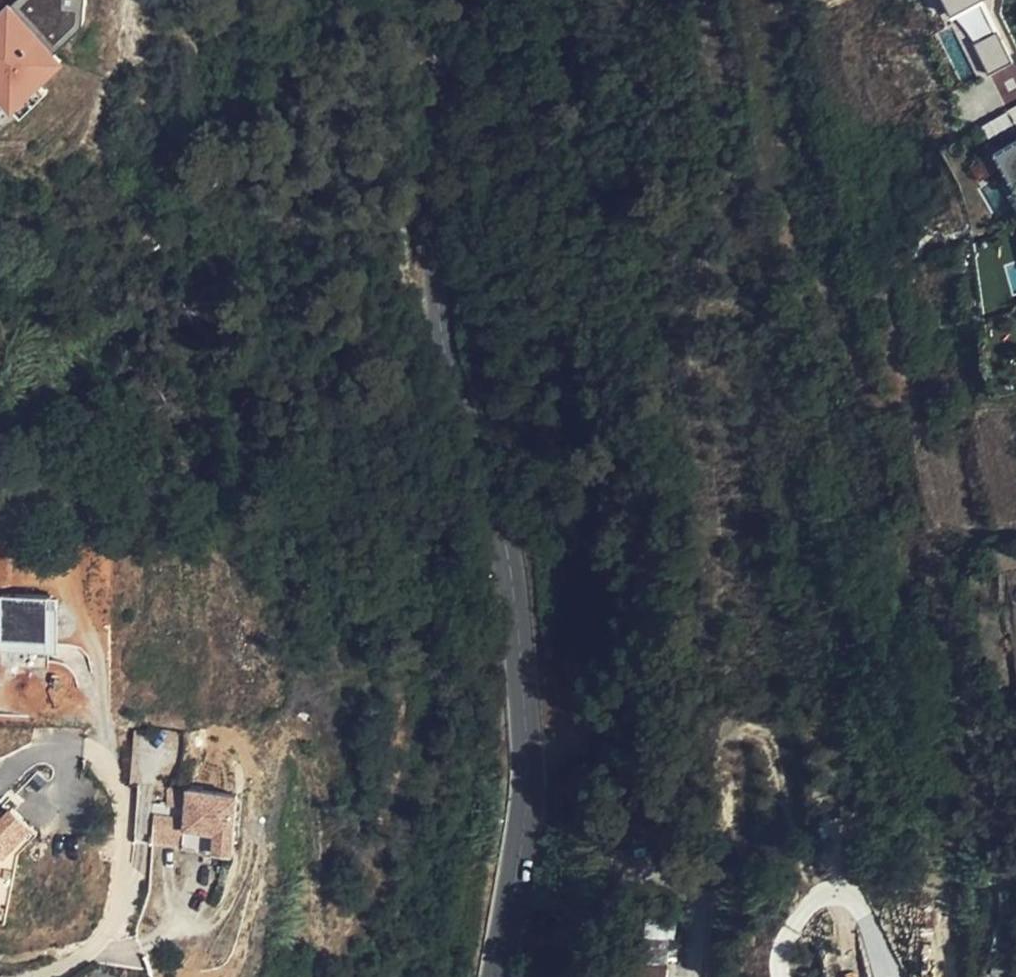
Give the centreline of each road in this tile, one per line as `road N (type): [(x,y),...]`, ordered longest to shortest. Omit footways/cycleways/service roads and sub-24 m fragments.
road 1 (secondary): [(498,976),(529,780),(514,602),(438,311),(432,223),(442,0)]

